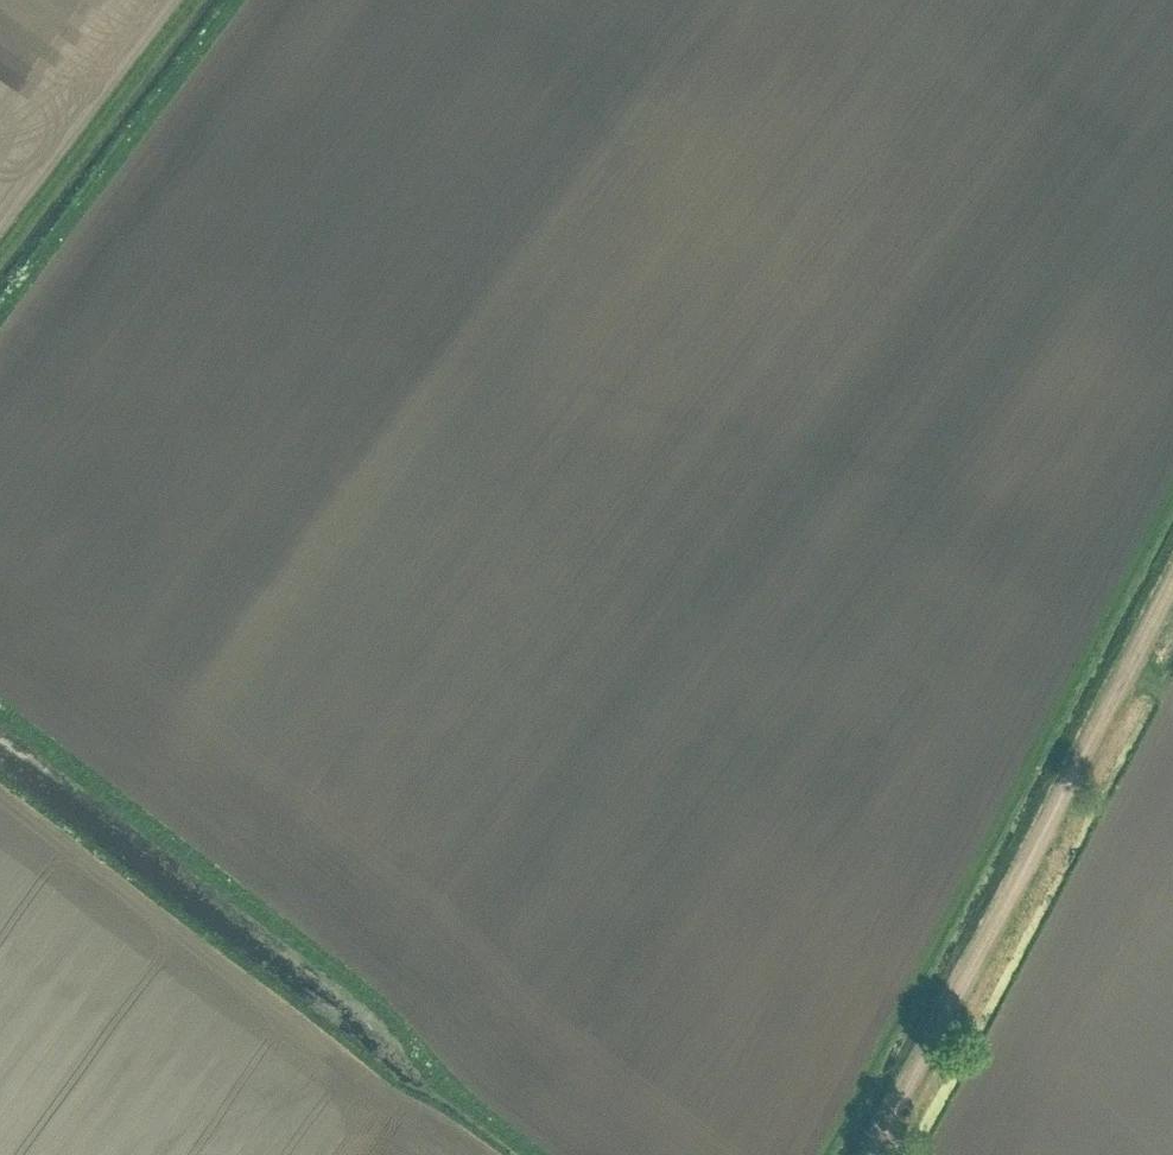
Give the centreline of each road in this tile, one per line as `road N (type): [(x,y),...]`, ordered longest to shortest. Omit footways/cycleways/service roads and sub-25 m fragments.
road 1 (track): [(1172,584),(873,1154)]

